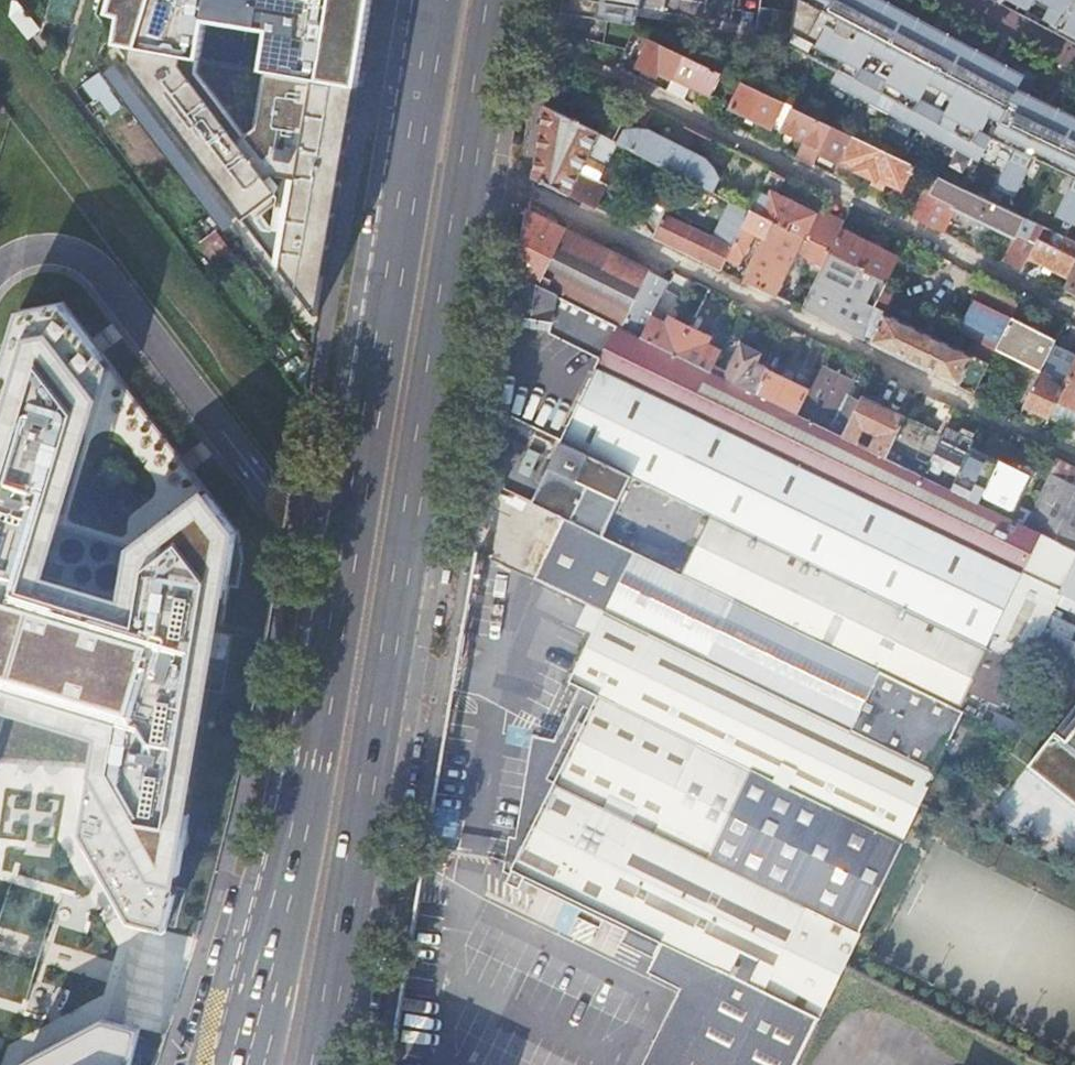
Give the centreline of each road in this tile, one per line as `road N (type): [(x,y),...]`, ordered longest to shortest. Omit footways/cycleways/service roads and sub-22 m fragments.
road 1 (primary): [(438,0),(313,764),(243,1064)]
road 2 (primary): [(317,1064),(470,161)]
road 3 (residential): [(1074,455),(470,161)]
road 4 (residential): [(494,16),(1074,316)]
road 5 (primary): [(470,161),(494,16)]

